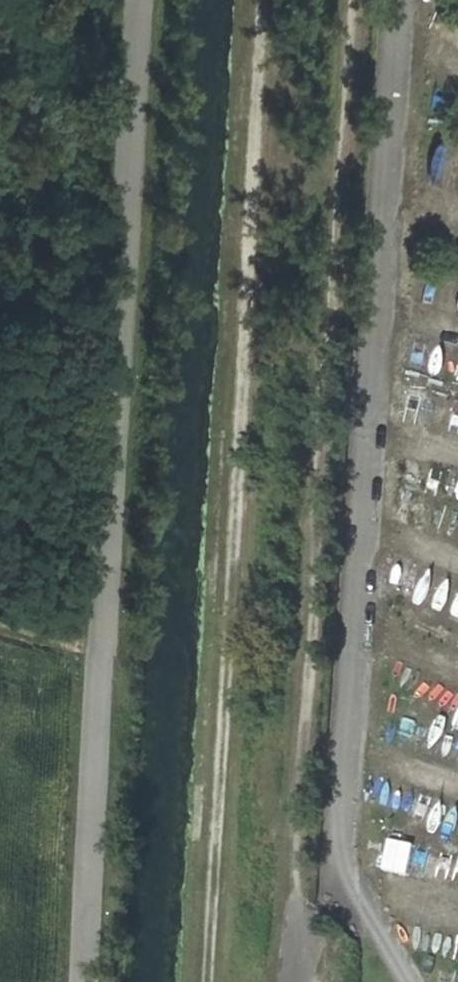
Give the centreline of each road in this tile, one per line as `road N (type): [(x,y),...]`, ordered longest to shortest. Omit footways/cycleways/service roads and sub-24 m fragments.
road 1 (track): [(307,981),(286,846),(349,0)]
road 2 (track): [(269,0),(212,981)]
road 3 (tertiary): [(146,0),(95,981)]

